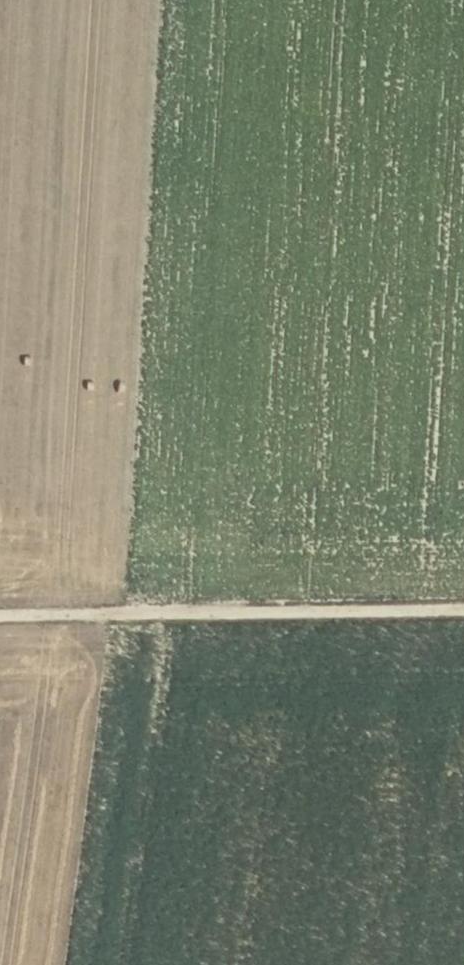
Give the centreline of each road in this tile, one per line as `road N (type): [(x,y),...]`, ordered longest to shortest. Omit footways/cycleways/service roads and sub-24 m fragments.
road 1 (track): [(0,615),(463,611)]

